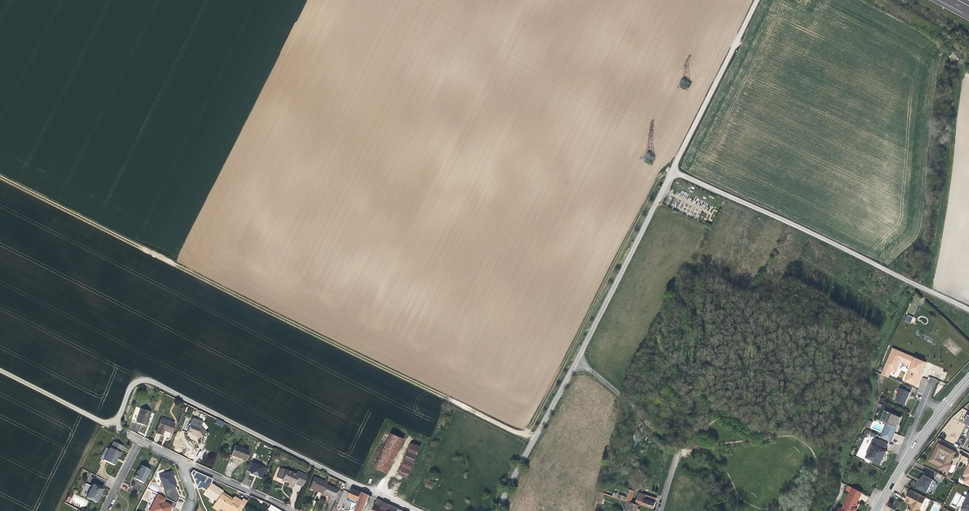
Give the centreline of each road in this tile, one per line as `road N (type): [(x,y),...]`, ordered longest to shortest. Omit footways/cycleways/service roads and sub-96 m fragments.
road 1 (track): [(0,179),(534,440)]
road 2 (unclassified): [(758,0),(578,359)]
road 3 (track): [(968,310),(672,171)]
road 4 (residential): [(659,510),(679,452),(578,359)]
road 5 (unclassified): [(578,359),(500,510)]
road 6 (secondary): [(876,510),(968,379)]
road 7 (unclassified): [(0,369),(115,428)]
road 8 (residential): [(292,510),(183,461)]

